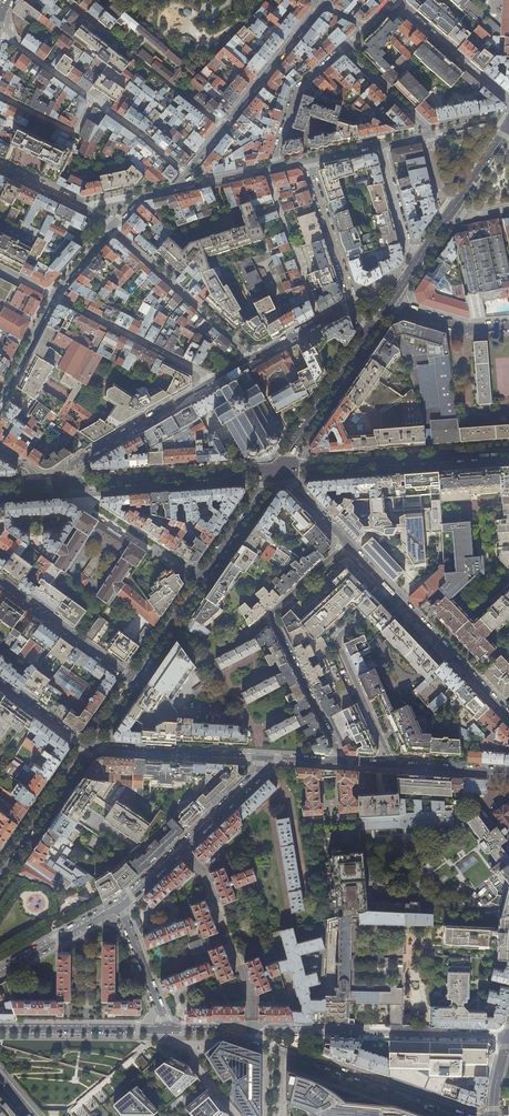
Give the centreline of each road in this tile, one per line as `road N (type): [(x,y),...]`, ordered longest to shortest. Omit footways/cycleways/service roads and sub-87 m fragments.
road 1 (residential): [(168,1029),(120,907),(259,773),(260,758)]
road 2 (residential): [(343,762),(272,616),(347,543)]
road 3 (residential): [(508,1036),(272,1030),(243,1037)]
road 4 (tertiary): [(132,678),(276,468)]
road 5 (residential): [(243,1037),(472,1115)]
road 6 (secondary): [(508,452),(276,468)]
road 7 (residential): [(392,765),(339,641),(388,588)]
road 8 (secondary): [(276,468),(71,485)]
road 9 (residential): [(67,0),(223,127)]
road 10 (residential): [(253,360),(112,227)]
road 11 (residential): [(54,296),(202,373),(209,385)]
road 12 (residential): [(209,385),(73,463),(71,485)]
road 13 (residential): [(388,588),(508,716)]
road 14 (residential): [(260,758),(87,744)]
road 15 (residential): [(0,1028),(168,1029)]
road 16 (residential): [(0,582),(132,678)]
road 17 (residential): [(265,168),(320,321)]
road 18 (tertiary): [(276,468),(367,338)]
road 19 (residential): [(223,127),(321,4)]
road 20 (tertiary): [(0,874),(87,744)]
road 21 (residential): [(508,101),(393,2)]
road 22 (residential): [(353,302),(308,160)]
road 23 (residential): [(346,47),(295,92),(273,167)]
road 24 (residential): [(112,227),(0,166)]
road 25 (residential): [(381,144),(408,245),(420,258)]
road 26 (residential): [(390,304),(467,329),(508,325)]
road 27 (residential): [(0,96),(73,132),(93,100)]

